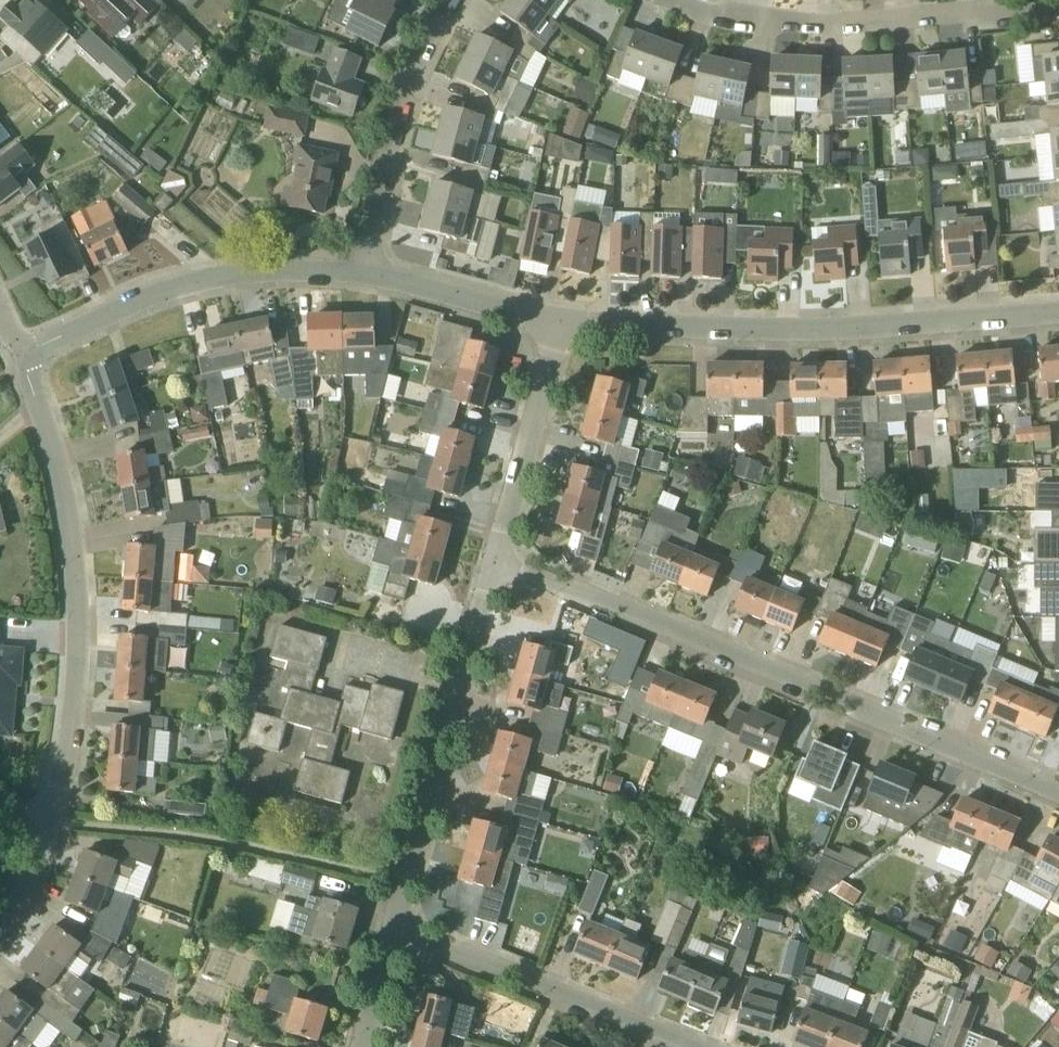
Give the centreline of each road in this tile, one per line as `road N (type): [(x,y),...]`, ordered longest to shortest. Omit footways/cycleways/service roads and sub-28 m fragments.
road 1 (residential): [(1058,789),(497,560)]
road 2 (residential): [(562,321),(805,329),(1058,315)]
road 3 (residential): [(47,822),(70,731),(81,610),(56,450),(21,353)]
road 4 (residential): [(393,936),(497,560)]
road 5 (residential): [(1058,10),(791,22),(719,16),(673,0)]
road 6 (residential): [(21,353),(169,290),(252,271),(368,271)]
road 7 (residential): [(685,1046),(393,936)]
road 8 (residential): [(368,271),(392,133),(417,59),(453,0)]
road 9 (residential): [(497,560),(562,321)]
road 10 (residential): [(368,271),(562,321)]
road 11 (residential): [(0,933),(24,893),(47,822)]

